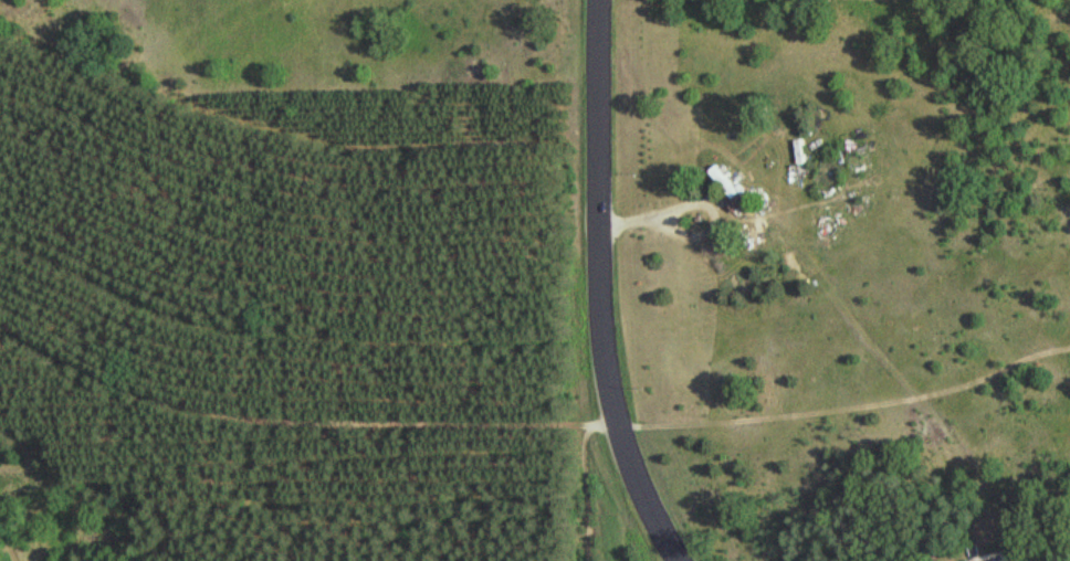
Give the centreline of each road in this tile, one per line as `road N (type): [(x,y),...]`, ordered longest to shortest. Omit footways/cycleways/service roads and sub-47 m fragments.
road 1 (tertiary): [(675,560),(615,428),(605,377),(598,0)]

